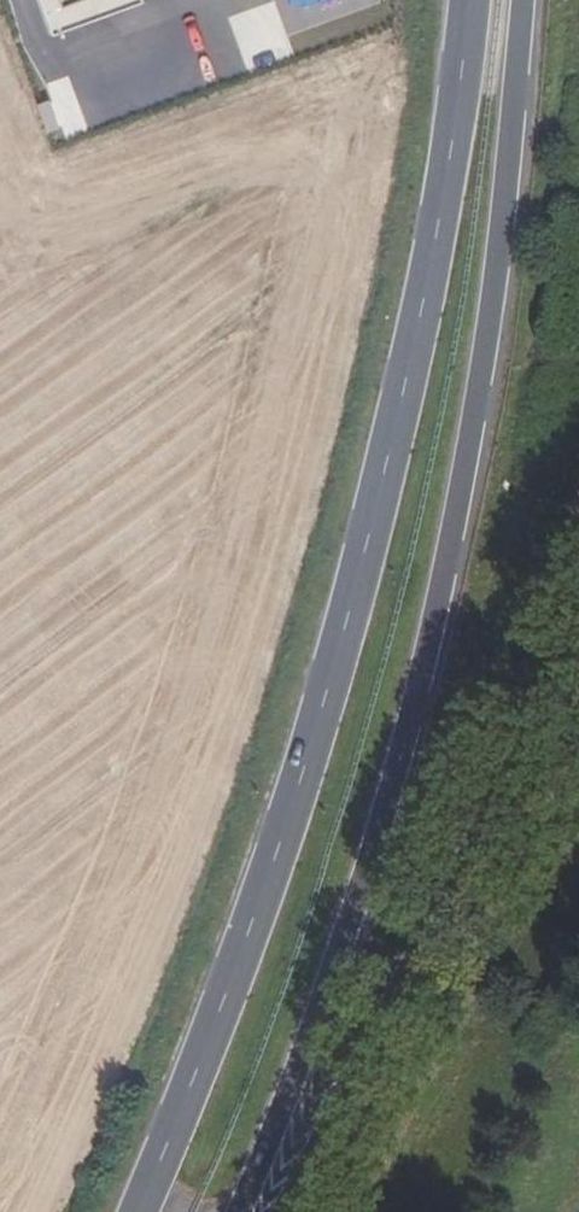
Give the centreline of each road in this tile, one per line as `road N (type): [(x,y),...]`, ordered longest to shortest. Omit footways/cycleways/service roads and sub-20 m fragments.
road 1 (primary): [(469,0),(435,238),(347,621),(301,779),(196,1073),(137,1211)]
road 2 (primary): [(241,1211),(336,963),(429,649),(497,272),(525,0)]
road 3 (tertiary): [(283,1211),(355,1076),(578,586)]

